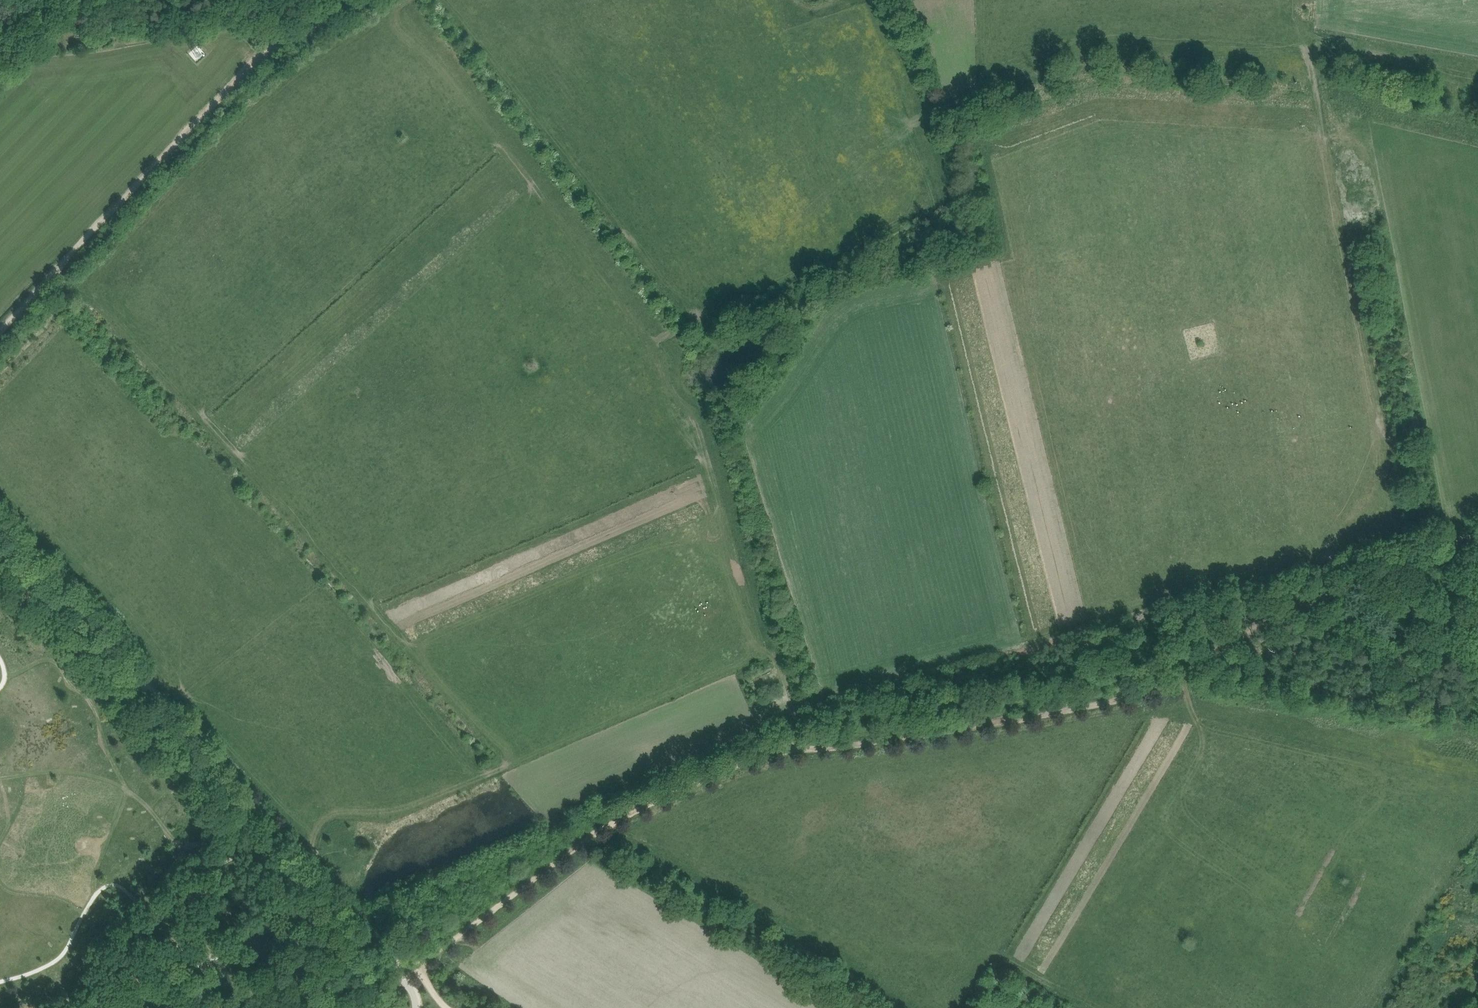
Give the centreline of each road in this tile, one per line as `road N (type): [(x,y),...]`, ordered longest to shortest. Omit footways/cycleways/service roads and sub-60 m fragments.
road 1 (track): [(403,976),(600,829),(703,778),(792,750),(903,738),(1133,695),(1204,665),(1300,608),(1477,537)]
road 2 (track): [(403,976),(0,523)]
road 3 (track): [(0,330),(236,80),(344,0)]

